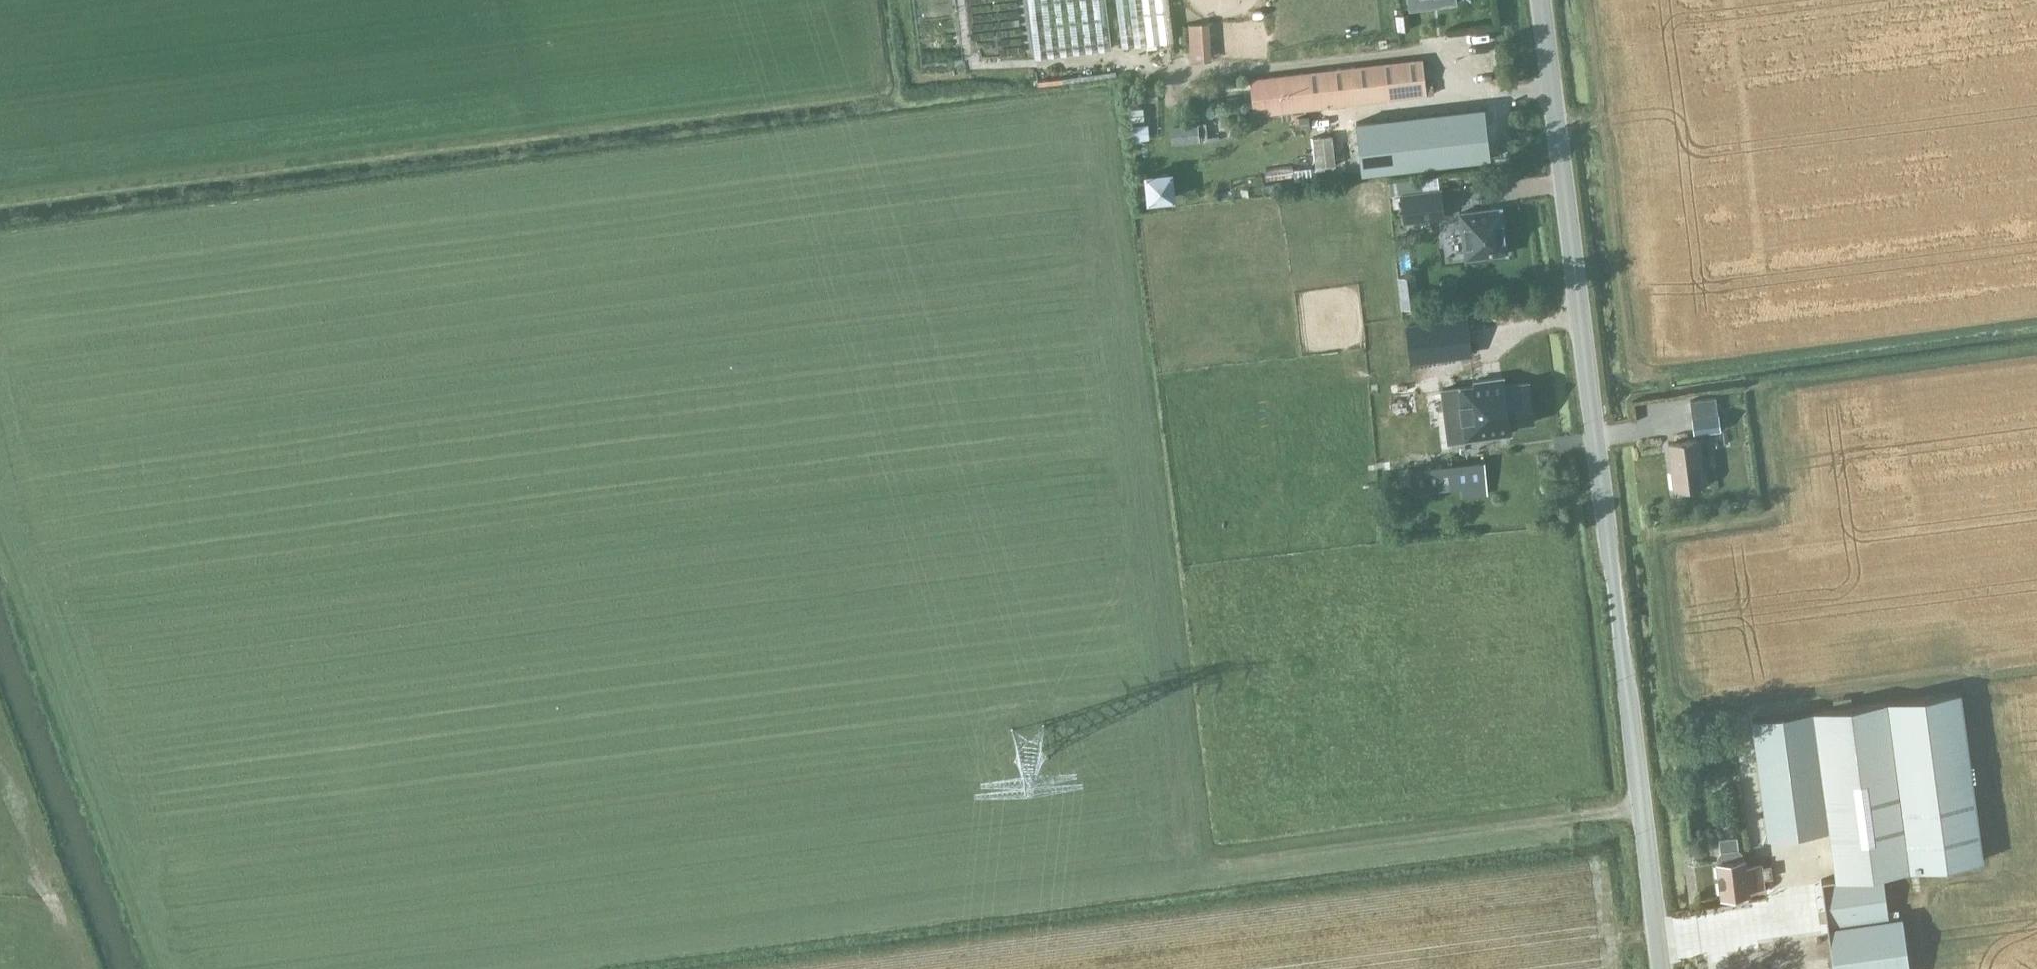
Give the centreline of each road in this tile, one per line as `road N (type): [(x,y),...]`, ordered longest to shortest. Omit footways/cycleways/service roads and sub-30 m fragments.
road 1 (unclassified): [(1659,968),(1541,0)]

